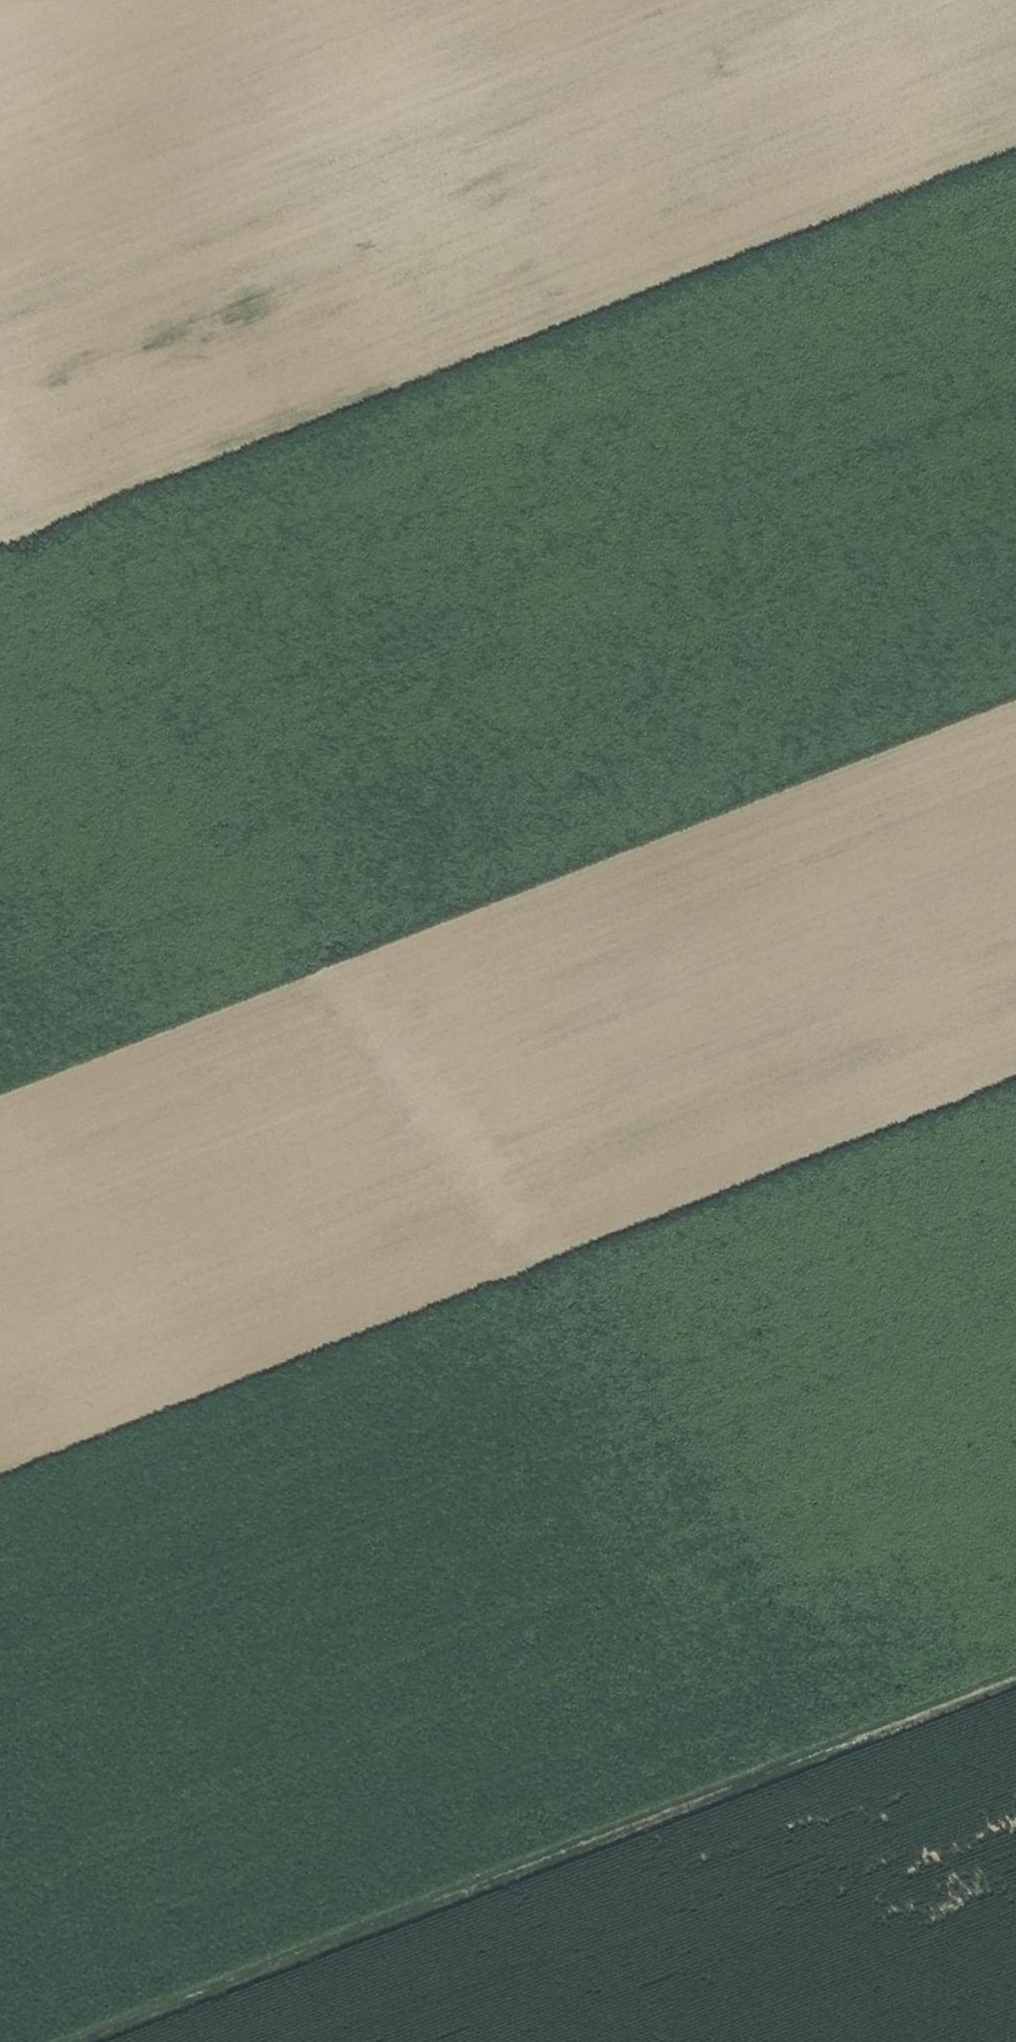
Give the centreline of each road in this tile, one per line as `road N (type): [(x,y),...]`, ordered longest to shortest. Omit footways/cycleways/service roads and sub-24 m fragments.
road 1 (track): [(81,2041),(851,1752),(1015,1682)]

